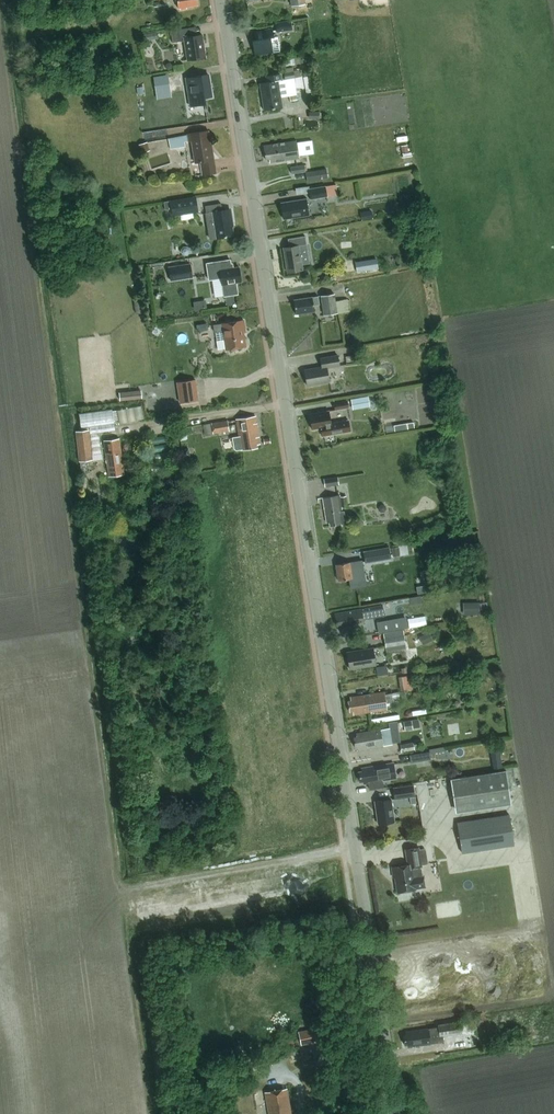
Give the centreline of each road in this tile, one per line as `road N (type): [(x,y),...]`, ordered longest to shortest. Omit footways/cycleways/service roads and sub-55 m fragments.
road 1 (residential): [(402,1113),(221,0)]

